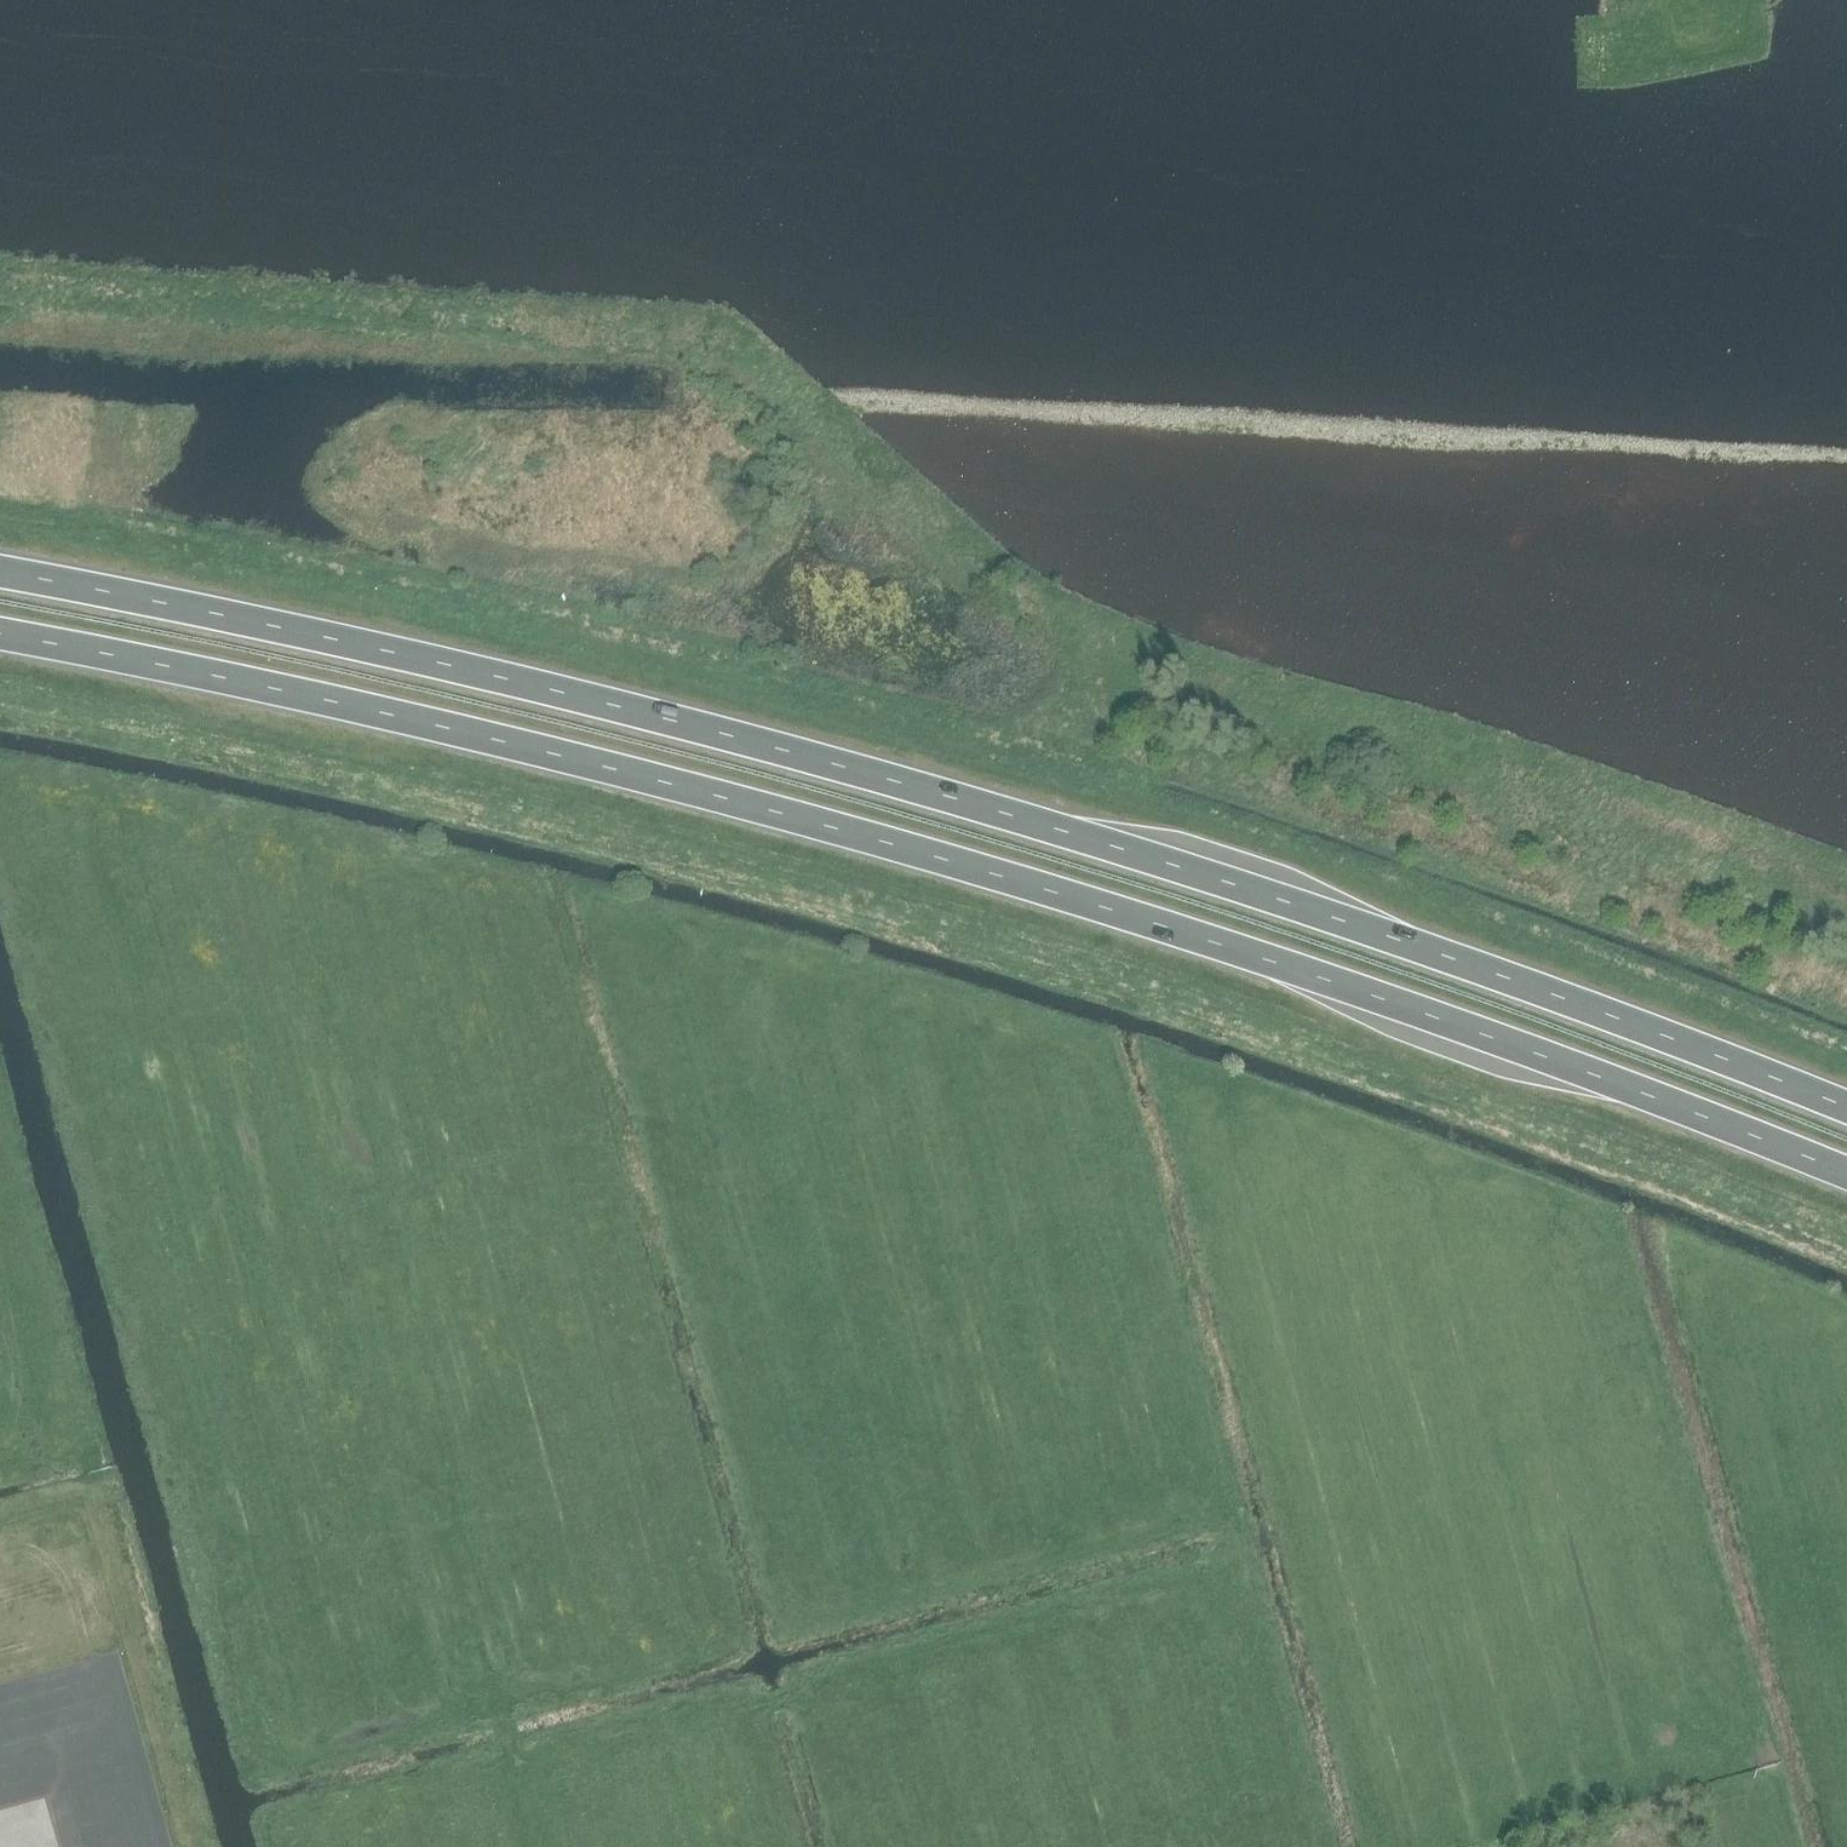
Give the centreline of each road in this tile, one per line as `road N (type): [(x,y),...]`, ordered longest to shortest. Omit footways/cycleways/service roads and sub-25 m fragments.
road 1 (trunk): [(0,634),(440,726),(996,875),(1597,1076),(1846,1175)]
road 2 (trunk): [(1846,1110),(1313,911),(1008,814),(443,663),(0,572)]

